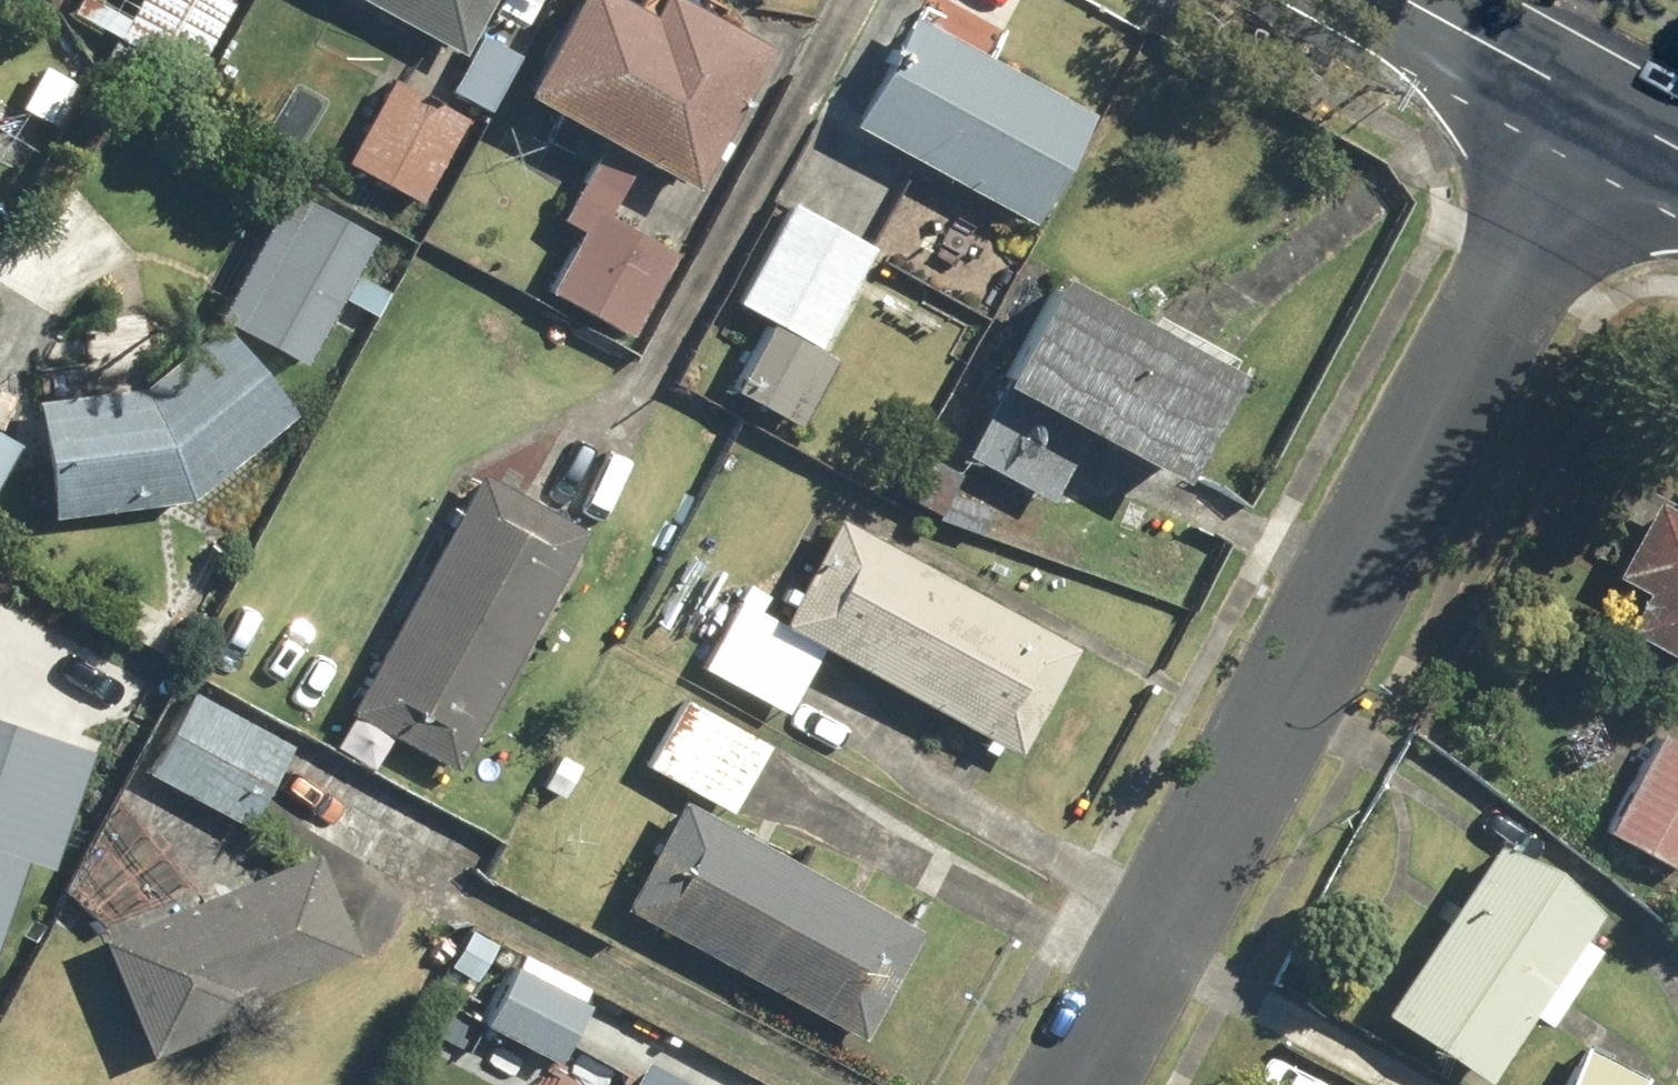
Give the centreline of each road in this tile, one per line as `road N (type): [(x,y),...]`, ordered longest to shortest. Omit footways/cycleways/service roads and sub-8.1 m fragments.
road 1 (residential): [(1080,1084),(1608,108)]
road 2 (residential): [(1409,0),(1608,108)]

